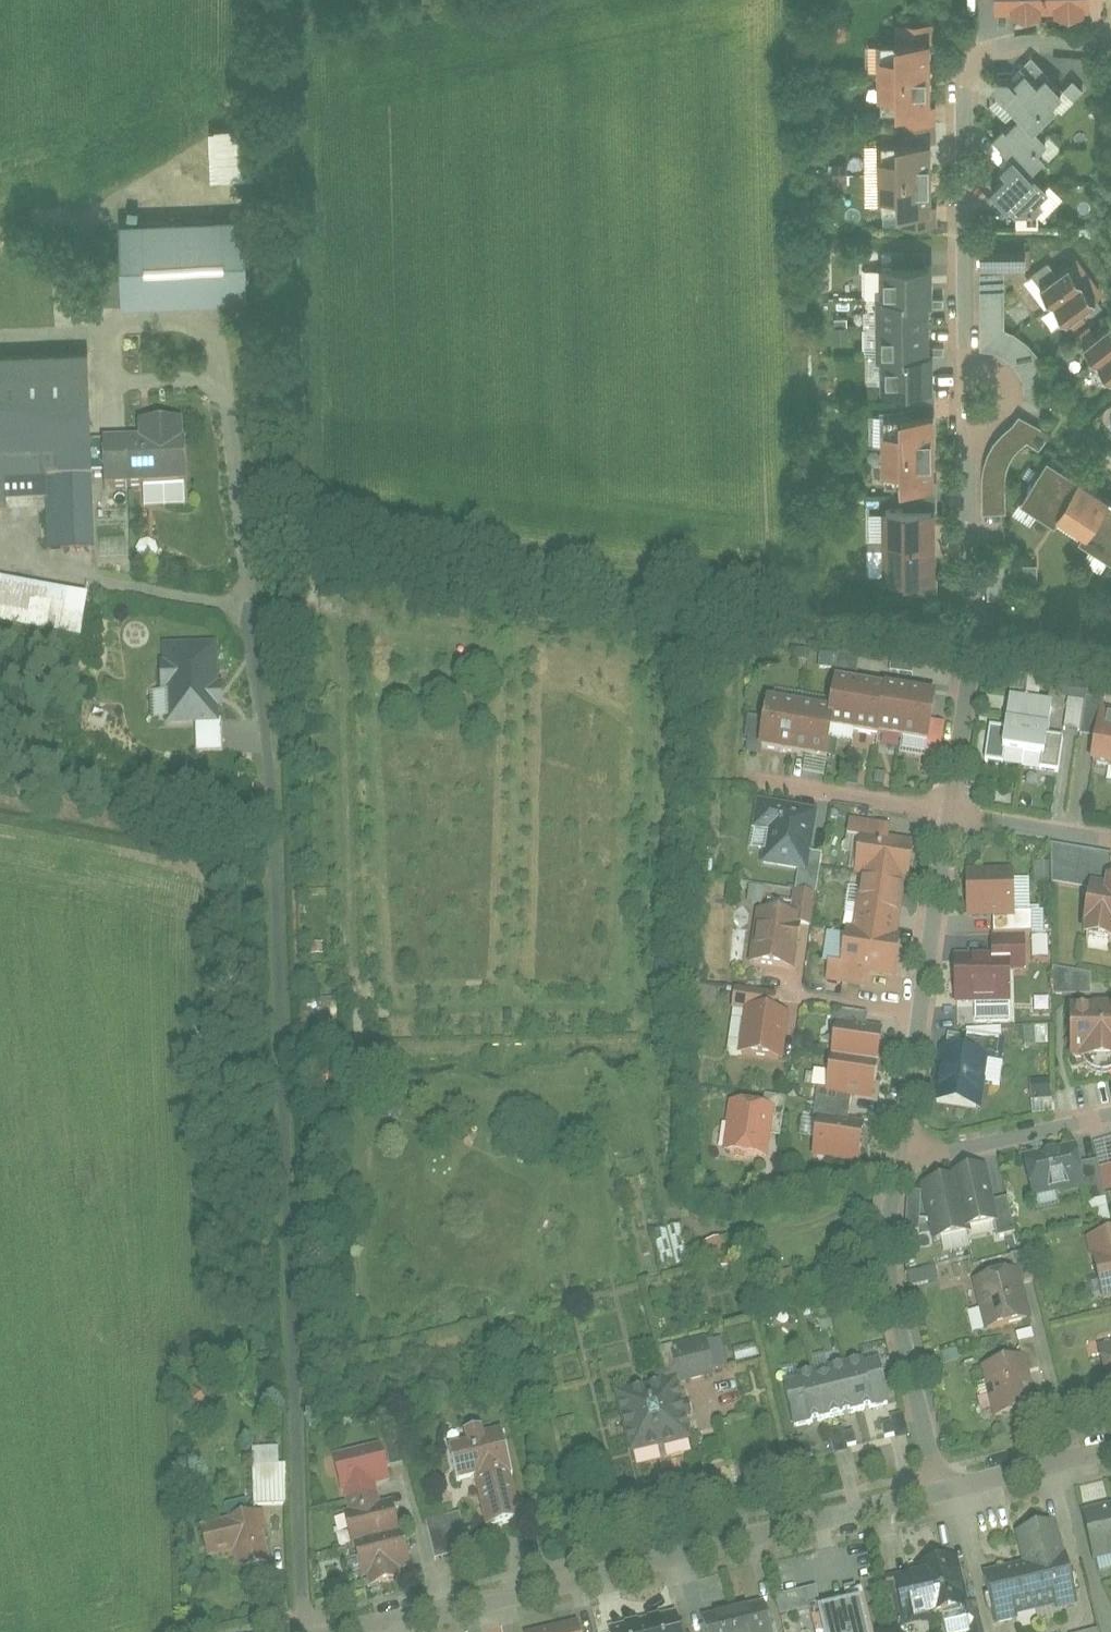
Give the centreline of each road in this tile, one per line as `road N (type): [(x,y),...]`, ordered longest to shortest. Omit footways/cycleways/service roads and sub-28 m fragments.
road 1 (residential): [(949,808),(969,625),(965,89),(974,69),(1016,49),(1110,49)]
road 2 (residential): [(939,1480),(381,1618)]
road 3 (residential): [(902,1161),(949,808)]
road 4 (residential): [(939,1480),(905,1326),(902,1161)]
road 5 (residential): [(1110,1113),(902,1161)]
road 6 (residential): [(746,771),(949,808)]
road 7 (residential): [(1110,1437),(939,1480)]
road 8 (residential): [(949,808),(1110,838)]
road 9 (residential): [(902,1161),(771,1187)]

